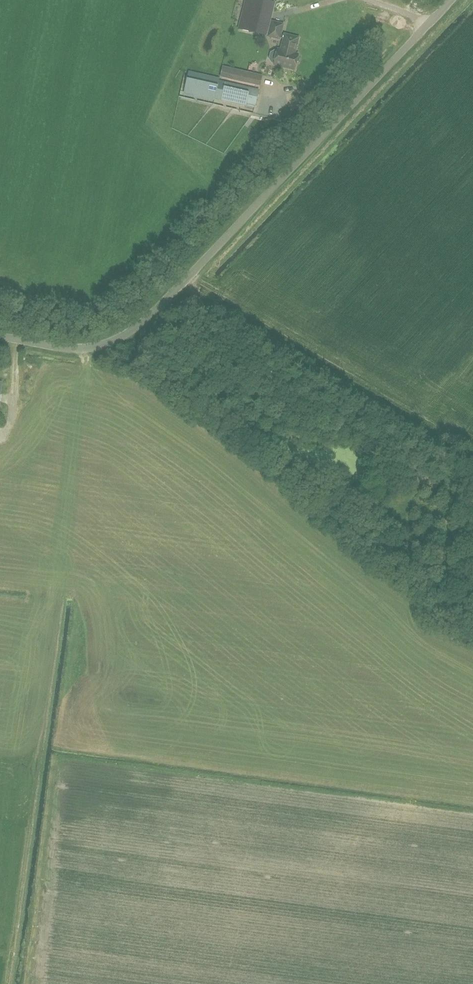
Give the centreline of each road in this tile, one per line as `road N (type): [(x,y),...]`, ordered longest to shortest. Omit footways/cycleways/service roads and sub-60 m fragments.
road 1 (unclassified): [(0,336),(84,348),(139,325),(452,0)]

